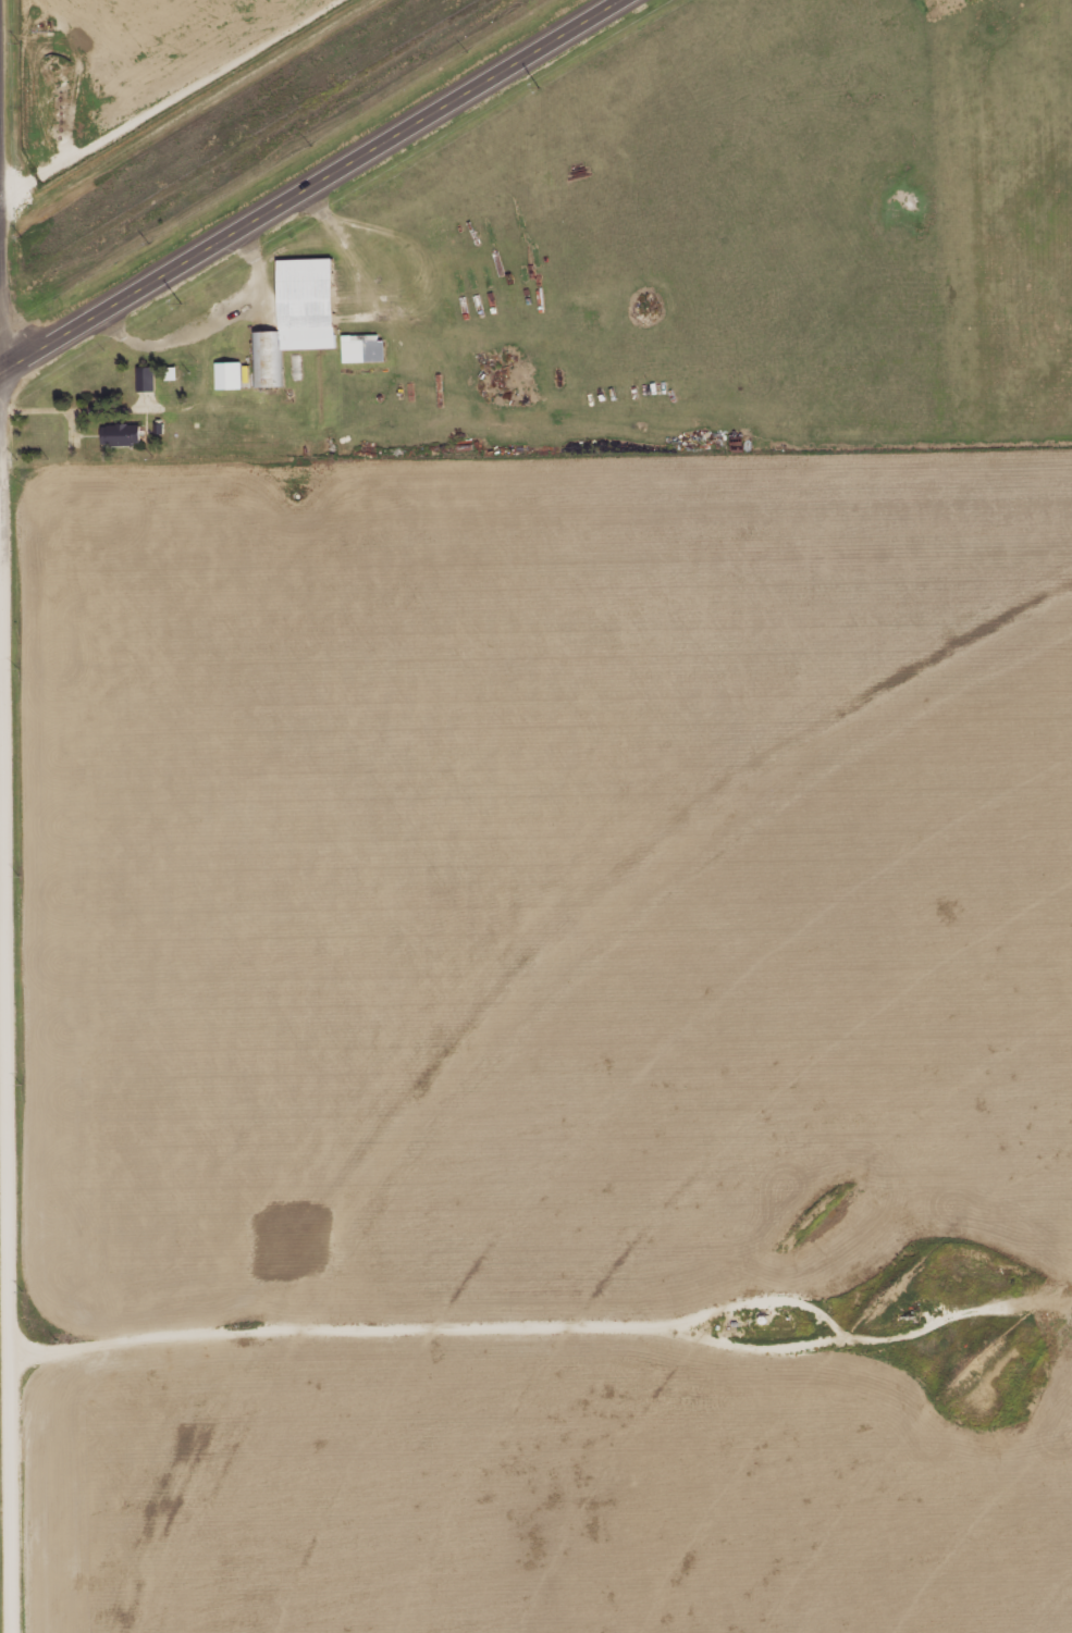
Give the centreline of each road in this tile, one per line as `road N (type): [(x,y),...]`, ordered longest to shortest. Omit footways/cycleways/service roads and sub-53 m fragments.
road 1 (residential): [(18,1632),(0,154)]
road 2 (primary): [(0,378),(625,0)]
road 3 (residential): [(0,154),(264,0)]

